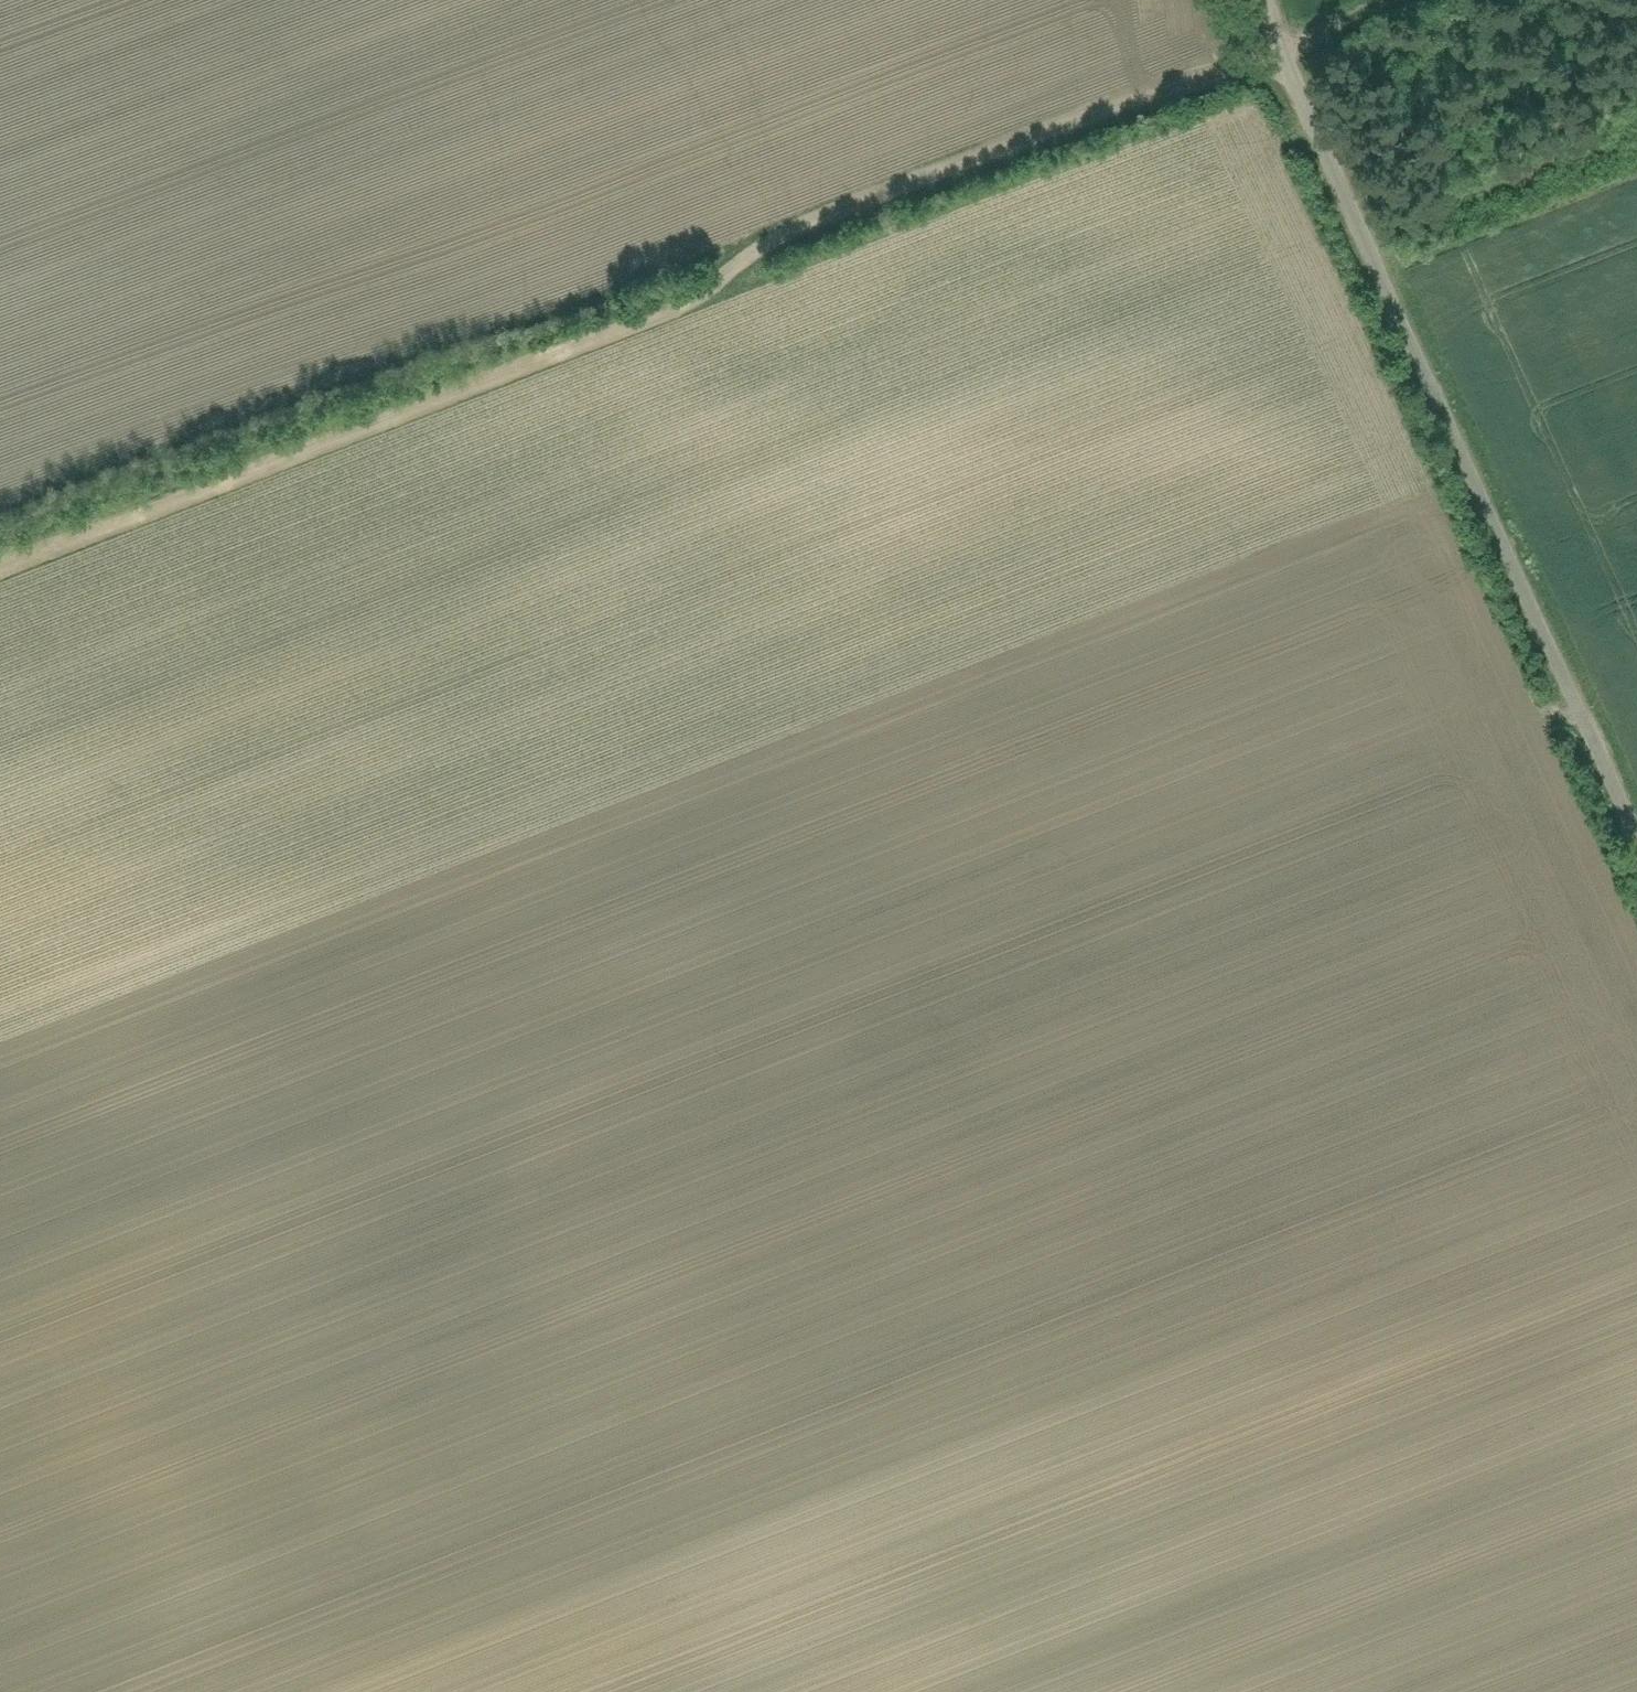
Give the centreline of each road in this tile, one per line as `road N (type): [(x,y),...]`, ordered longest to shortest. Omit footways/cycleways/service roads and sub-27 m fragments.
road 1 (track): [(0,565),(703,298),(794,240),(1269,53)]
road 2 (unclassified): [(1257,0),(1269,53),(1636,864)]

